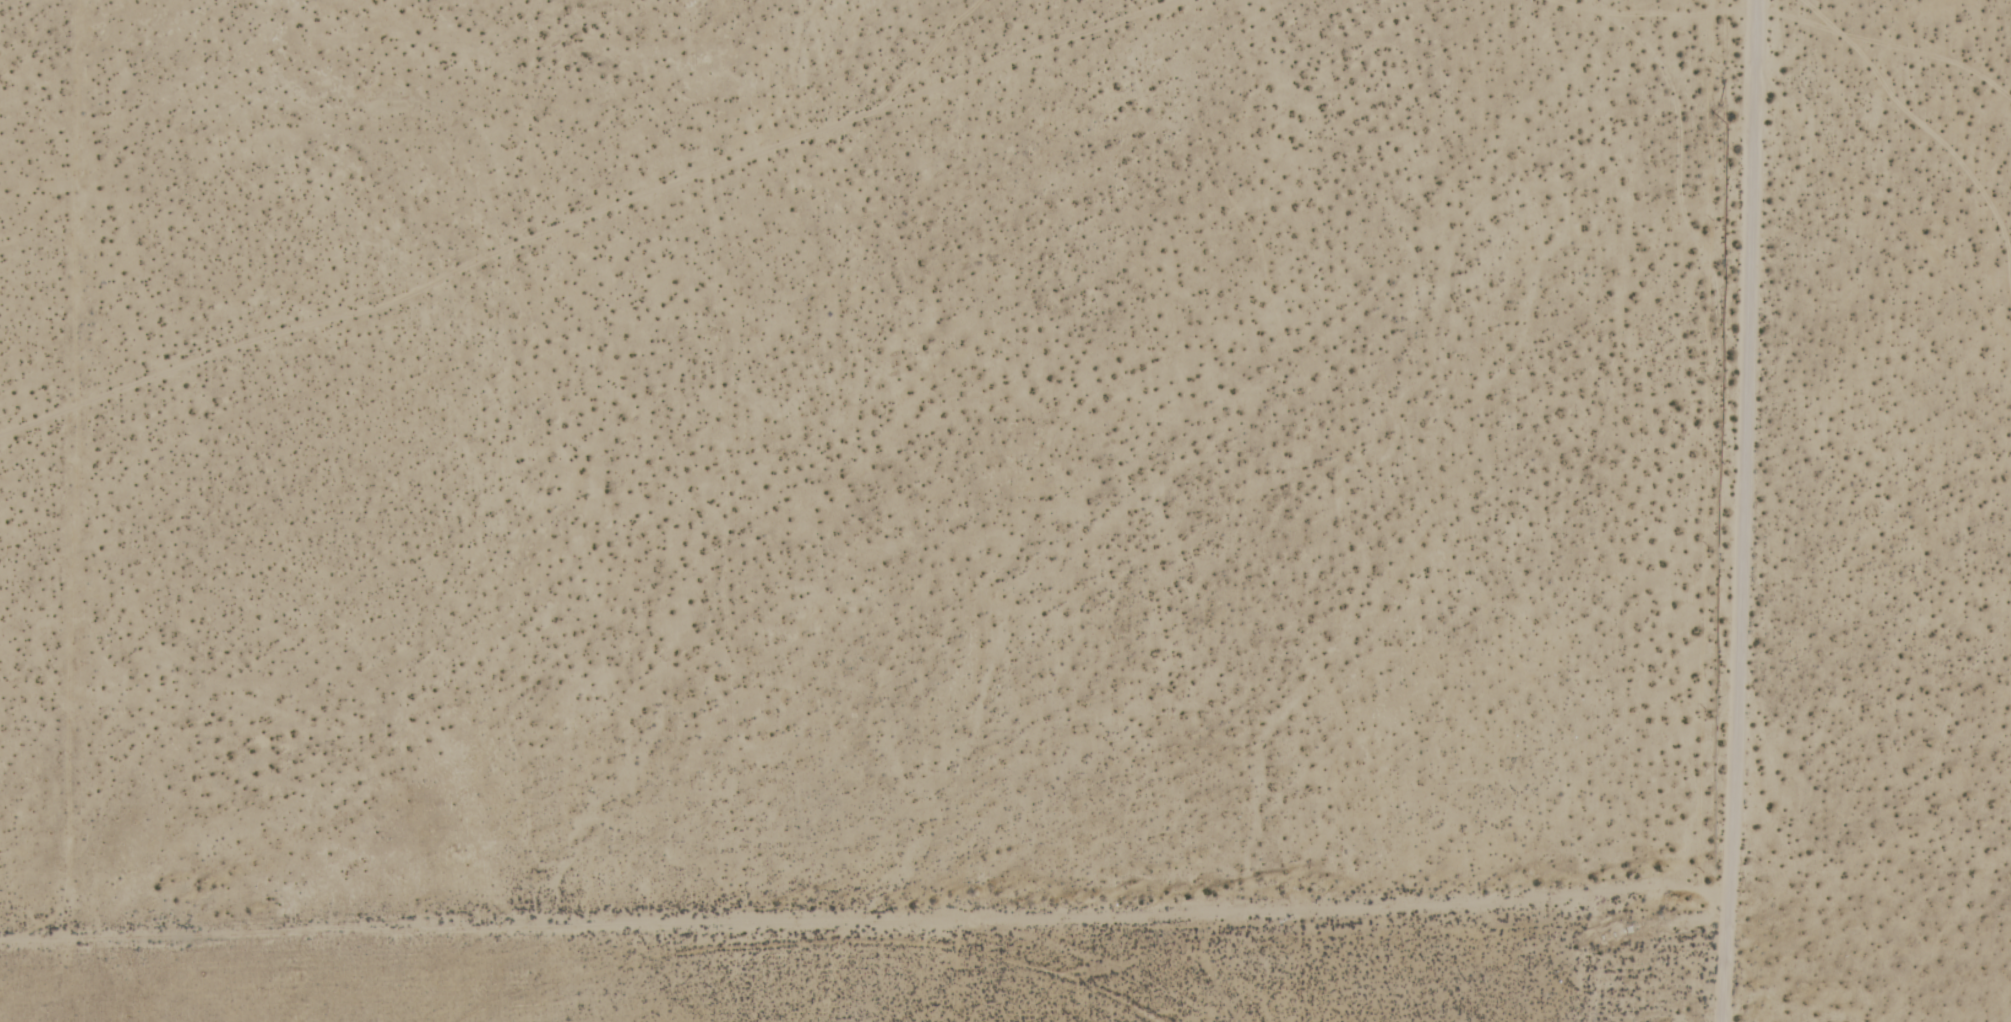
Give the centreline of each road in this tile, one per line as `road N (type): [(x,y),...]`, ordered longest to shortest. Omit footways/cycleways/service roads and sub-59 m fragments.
road 1 (track): [(1698,273),(1734,1021)]
road 2 (track): [(1708,0),(1698,273)]

